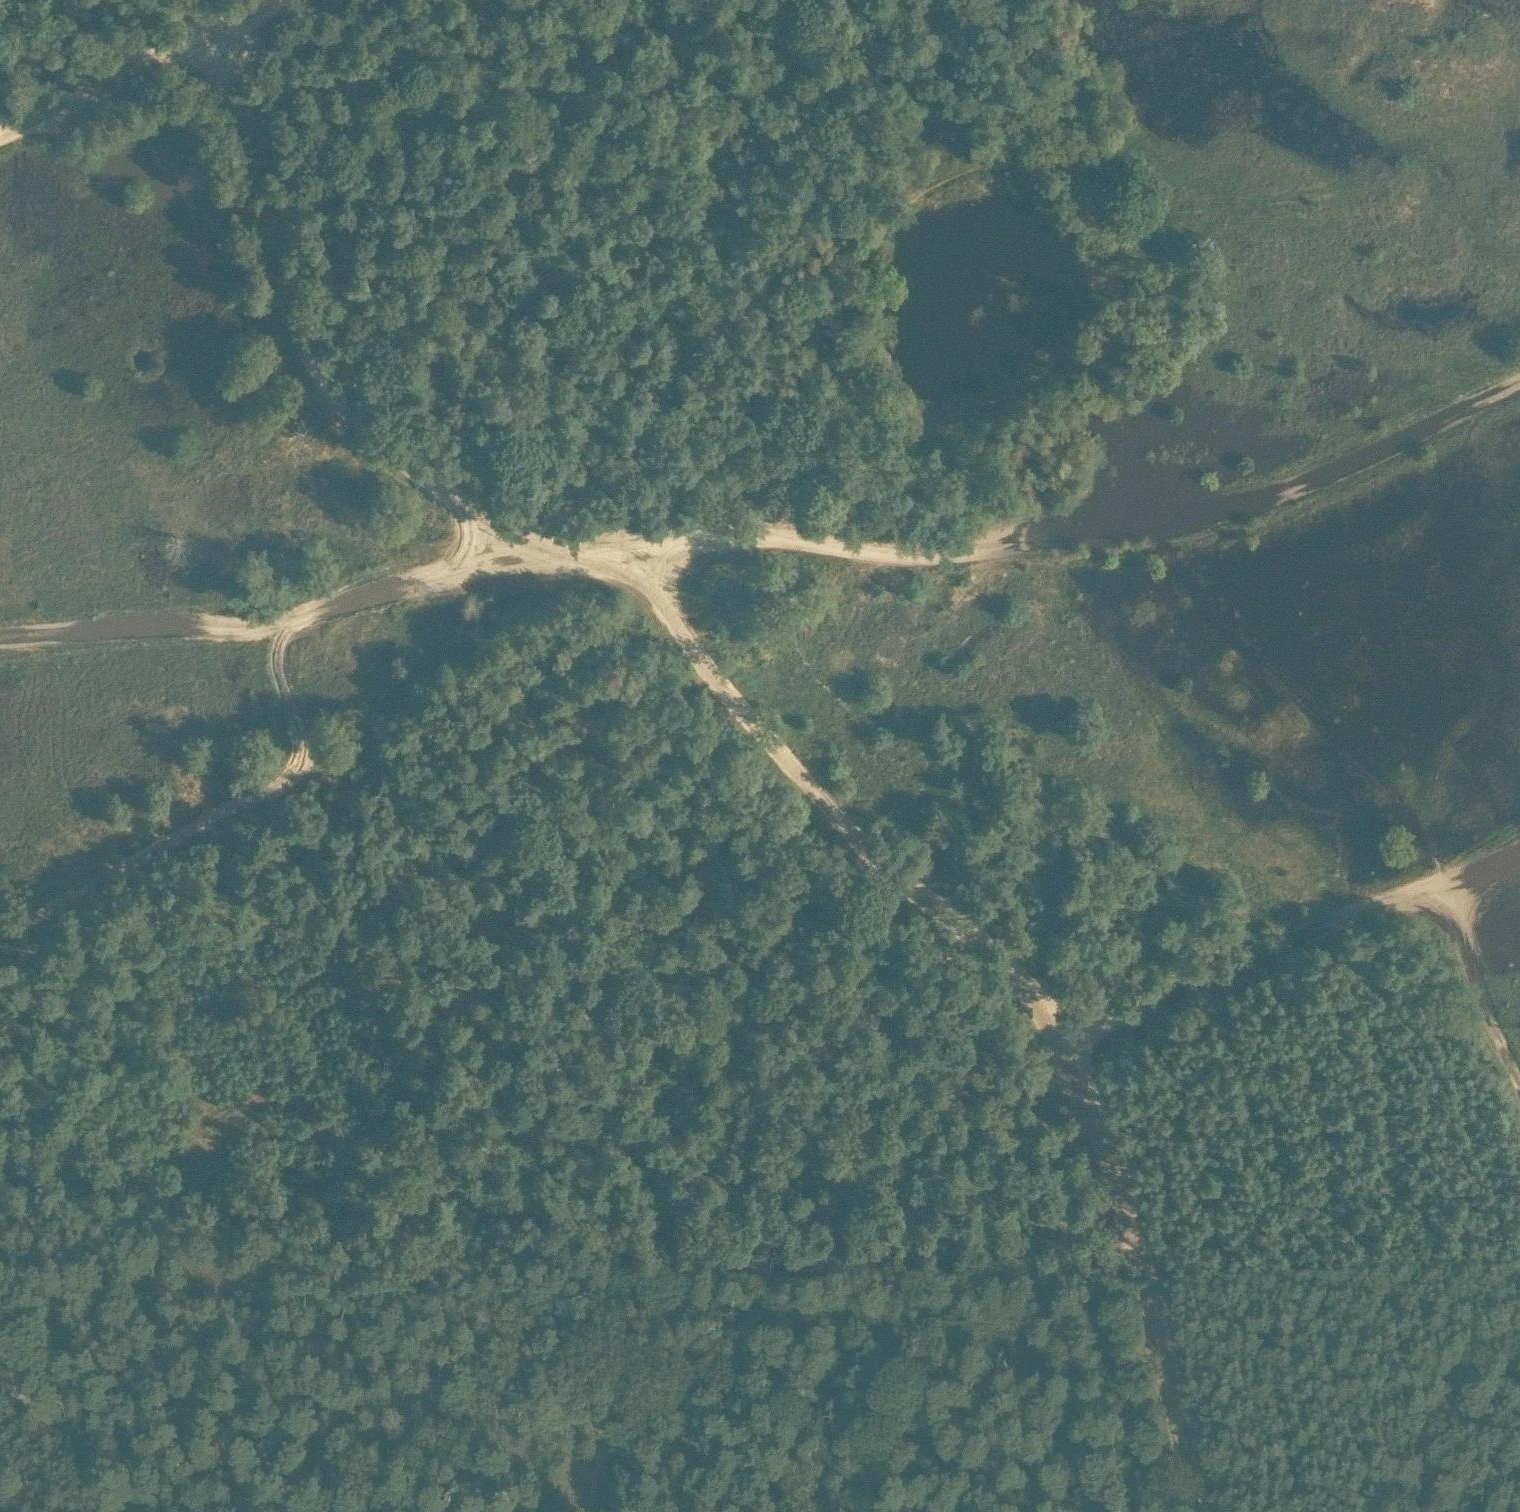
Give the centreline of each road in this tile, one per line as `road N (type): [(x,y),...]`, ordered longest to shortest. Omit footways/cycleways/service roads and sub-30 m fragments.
road 1 (track): [(188,0),(219,32),(260,197),(344,399),(498,503),(648,544),(649,565),(856,820),(1073,1039),(1131,1200),(1162,1352),(1208,1511)]
road 2 (track): [(648,544),(721,542),(852,560),(1147,525),(1407,438),(1519,380)]
road 3 (track): [(0,639),(313,605),(610,533)]
road 4 (track): [(1519,860),(1073,1039)]
road 5 (track): [(0,128),(278,0)]
road 6 (track): [(1373,1511),(1467,1356),(1519,1354)]

